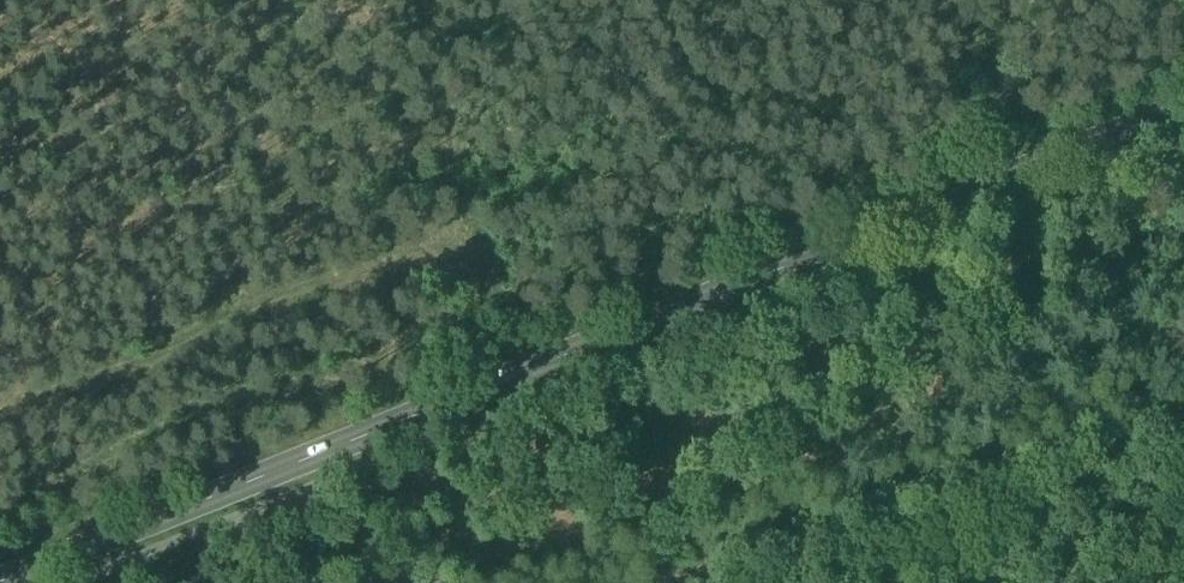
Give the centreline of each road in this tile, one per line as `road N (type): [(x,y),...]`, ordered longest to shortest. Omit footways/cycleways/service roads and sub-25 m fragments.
road 1 (secondary): [(0,581),(1183,107)]
road 2 (track): [(667,582),(1183,417)]
road 3 (track): [(497,384),(455,261),(415,0)]

